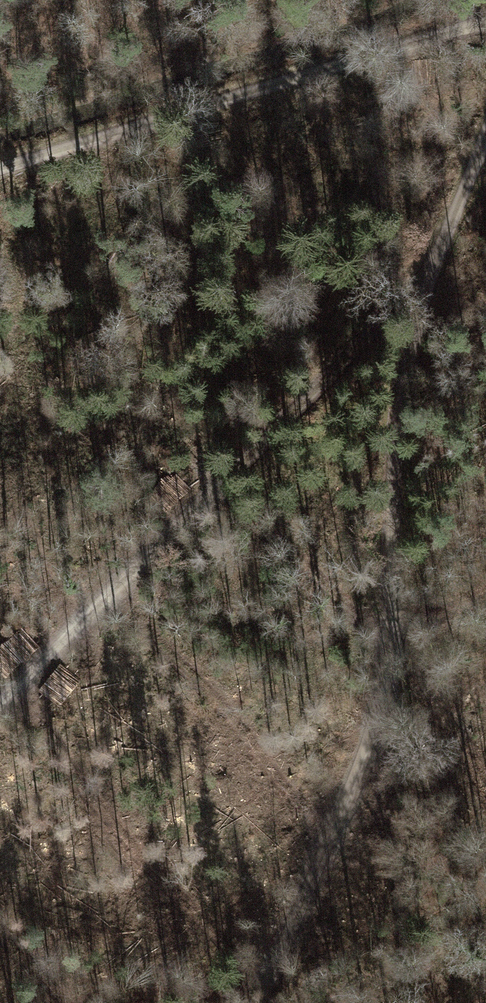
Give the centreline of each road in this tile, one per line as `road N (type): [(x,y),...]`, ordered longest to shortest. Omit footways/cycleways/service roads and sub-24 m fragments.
road 1 (track): [(415,295),(390,638),(372,730),(257,1002)]
road 2 (track): [(0,703),(281,416),(415,295)]
road 3 (track): [(0,167),(485,36)]
road 4 (track): [(415,295),(485,118)]

